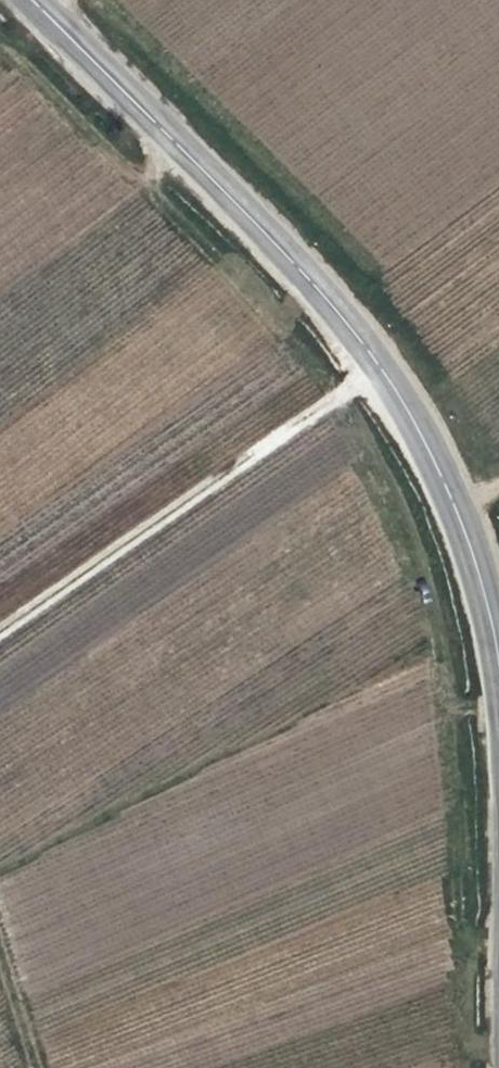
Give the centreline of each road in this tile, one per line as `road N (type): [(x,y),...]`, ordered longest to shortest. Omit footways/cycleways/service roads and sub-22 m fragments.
road 1 (secondary): [(498,890),(481,595),(400,401),(29,0)]
road 2 (track): [(0,632),(373,372)]

